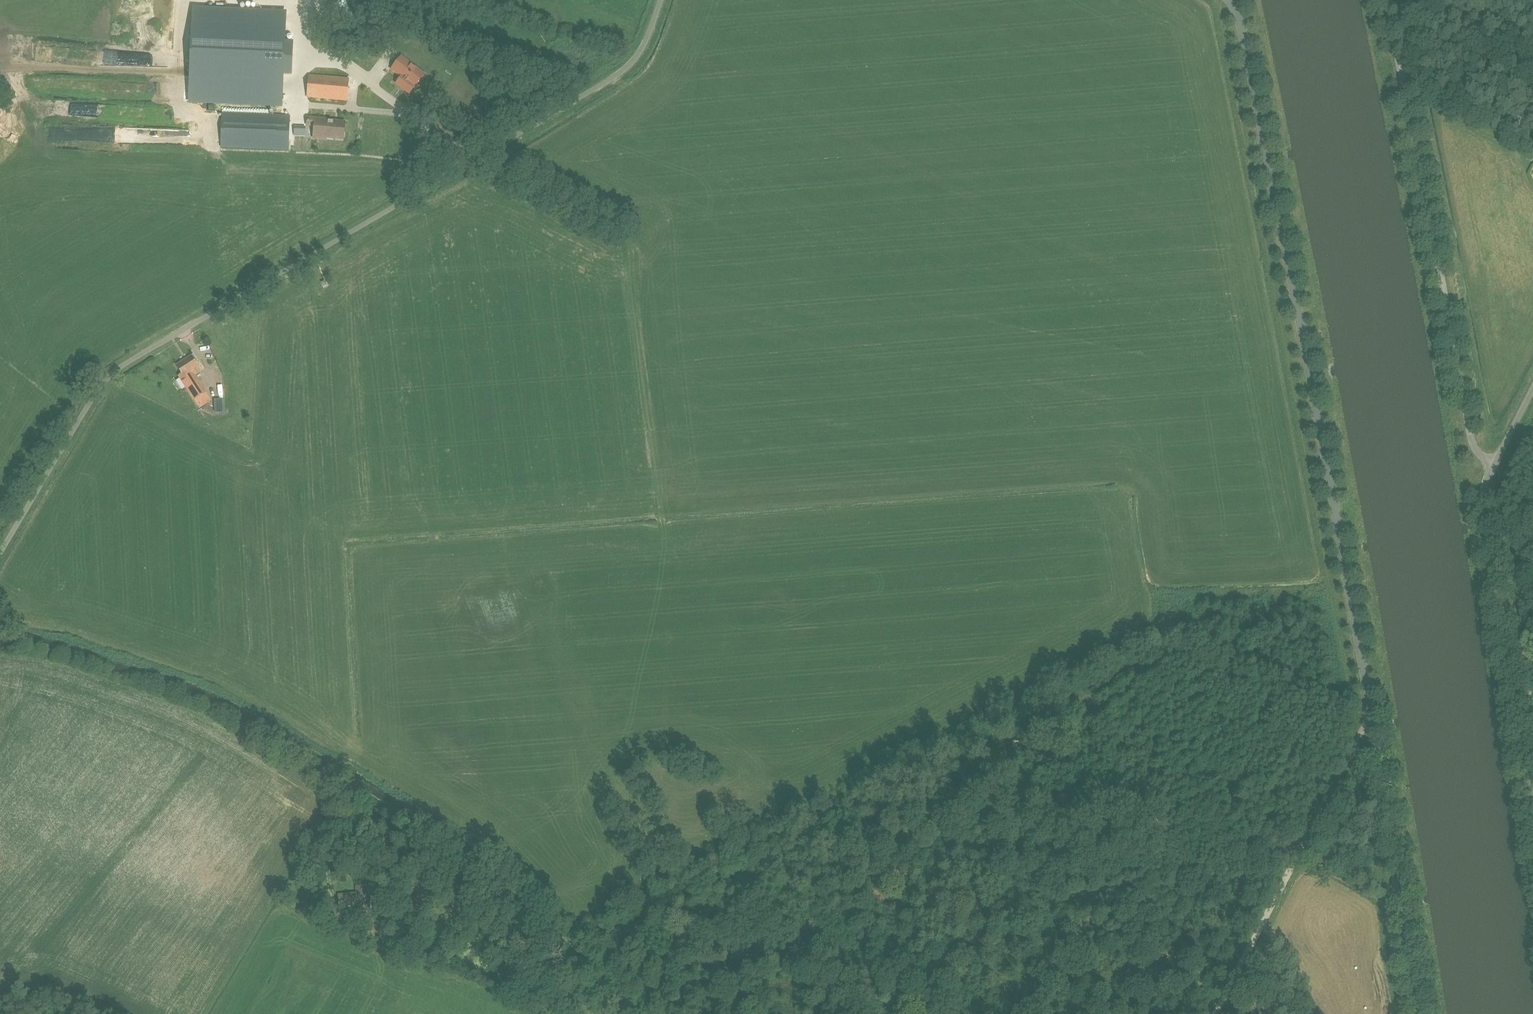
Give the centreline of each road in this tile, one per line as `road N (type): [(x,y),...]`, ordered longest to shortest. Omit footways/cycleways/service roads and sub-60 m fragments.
road 1 (unclassified): [(1419,1013),(1349,579),(1236,0)]
road 2 (unclassified): [(0,556),(117,370),(620,74),(642,50),(661,0)]
road 3 (unclassified): [(1493,466),(1470,433),(1386,0)]
road 4 (unclassified): [(1532,809),(1483,506),(1493,466)]
road 5 (track): [(1216,1013),(1353,750)]

